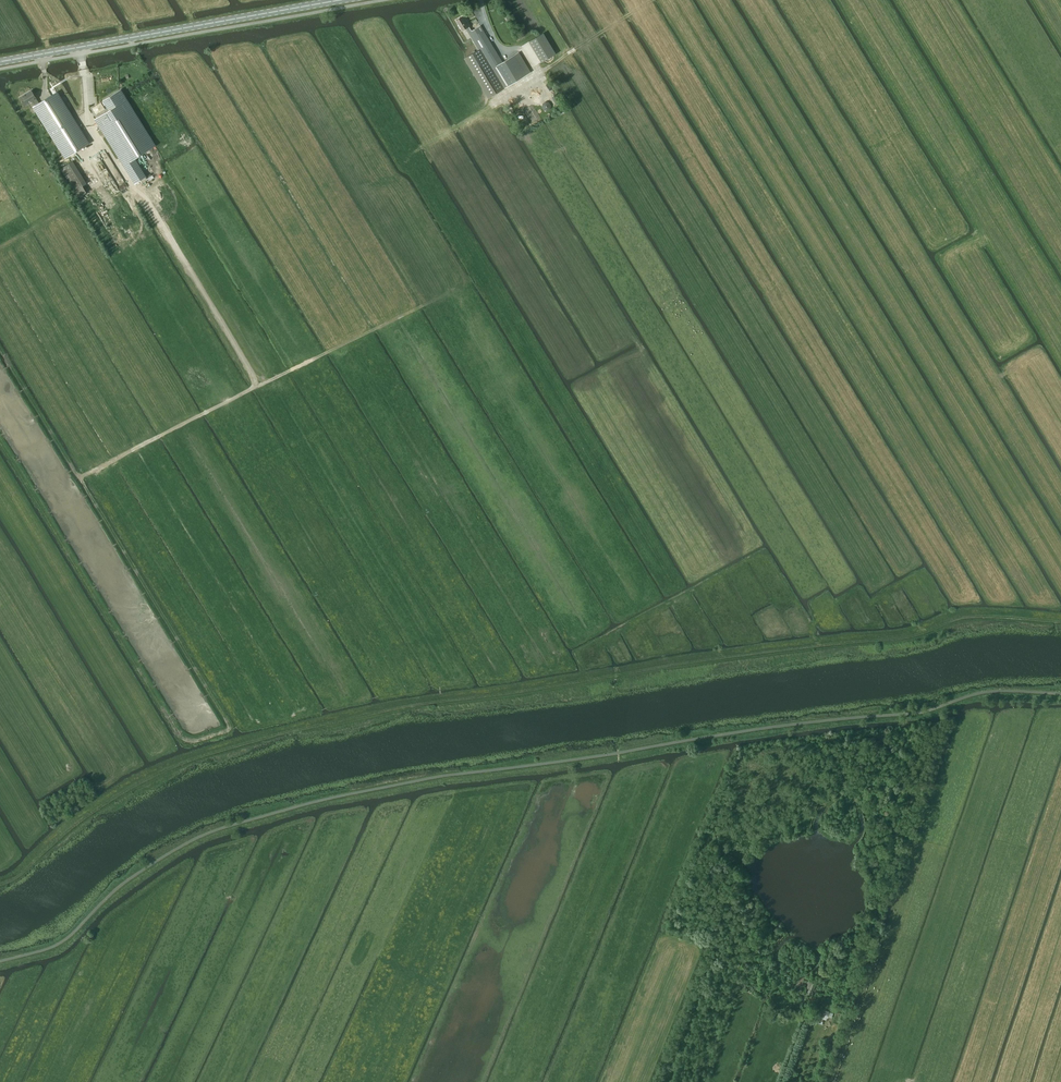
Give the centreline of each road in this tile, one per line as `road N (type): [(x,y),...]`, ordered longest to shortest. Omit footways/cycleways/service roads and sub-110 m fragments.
road 1 (track): [(1060,618),(968,613),(924,629),(420,702),(291,731),(167,768),(68,829),(0,883)]
road 2 (secondary): [(0,62),(337,0)]
road 3 (track): [(810,626),(834,602),(857,593),(873,601),(922,575),(948,620)]
road 4 (track): [(521,48),(537,72),(415,151)]
road 5 (track): [(537,72),(652,0)]

